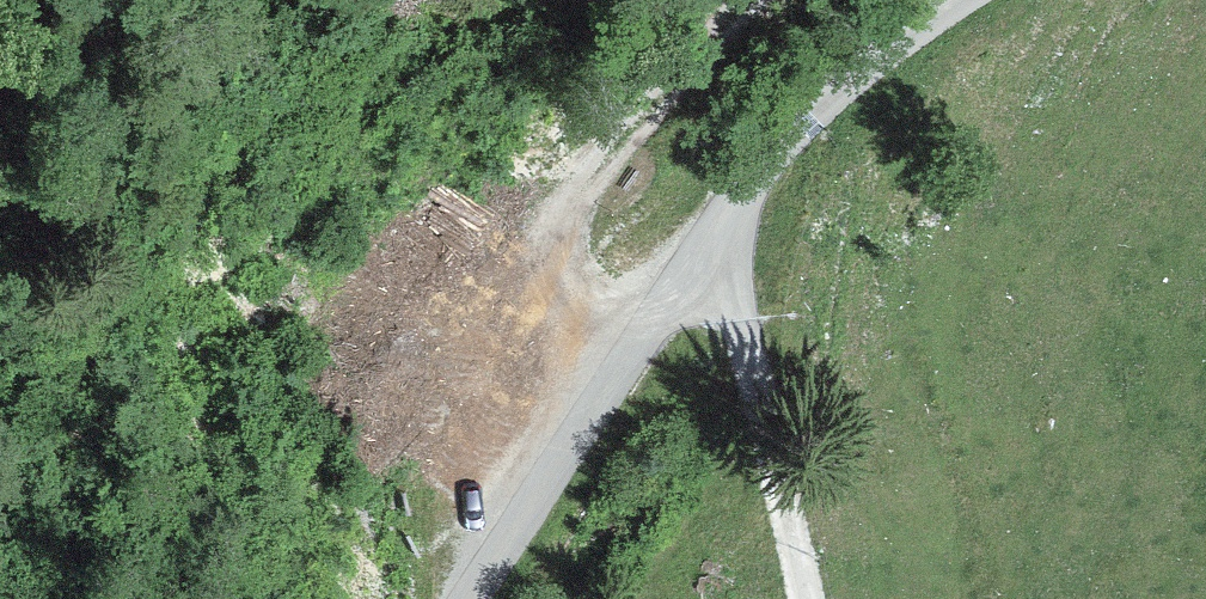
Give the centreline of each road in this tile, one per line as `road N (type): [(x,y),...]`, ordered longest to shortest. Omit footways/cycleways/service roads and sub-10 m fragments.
road 1 (track): [(992,0),(905,58),(724,233),(524,500),(463,598)]
road 2 (track): [(524,500),(521,263),(742,0)]
road 3 (track): [(724,233),(801,598)]

